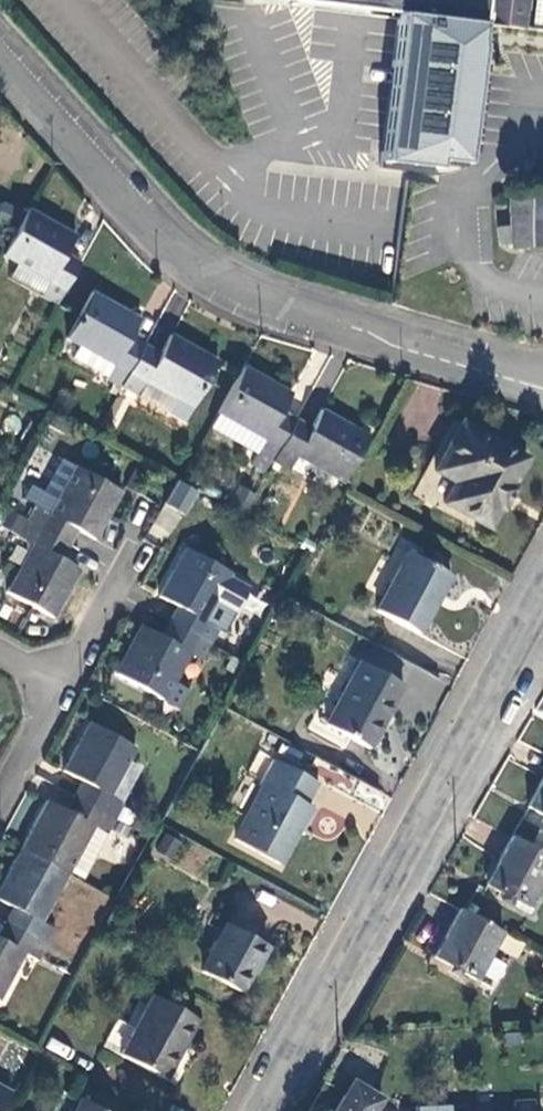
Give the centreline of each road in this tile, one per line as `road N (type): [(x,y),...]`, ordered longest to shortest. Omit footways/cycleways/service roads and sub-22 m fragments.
road 1 (residential): [(0,64),(136,214),(213,272),(393,347),(542,388)]
road 2 (tertiary): [(542,583),(259,1110)]
road 3 (residential): [(126,578),(62,685)]
road 4 (residential): [(0,789),(62,685)]

